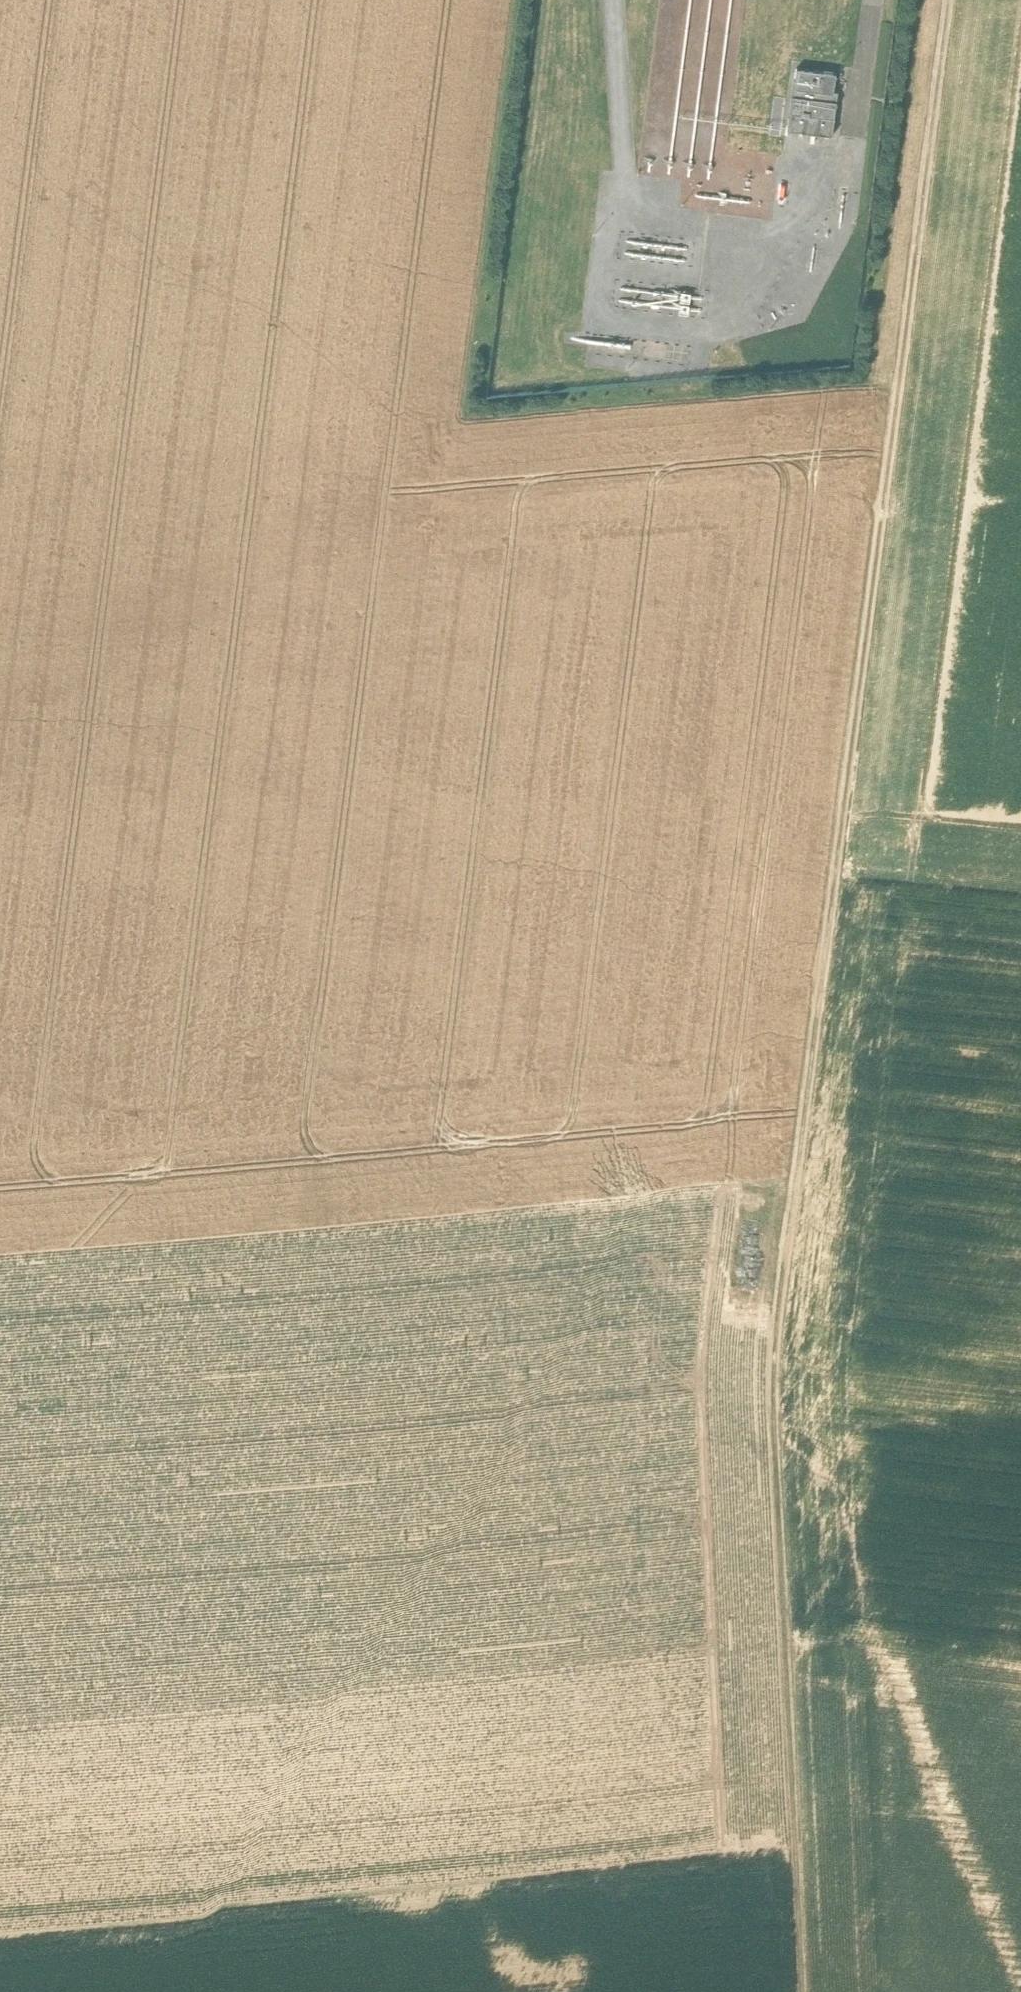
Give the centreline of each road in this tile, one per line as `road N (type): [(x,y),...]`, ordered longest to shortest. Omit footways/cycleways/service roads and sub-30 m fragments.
road 1 (track): [(948,0),(904,385),(802,1104),(780,1350),(776,1420),(801,1991)]

